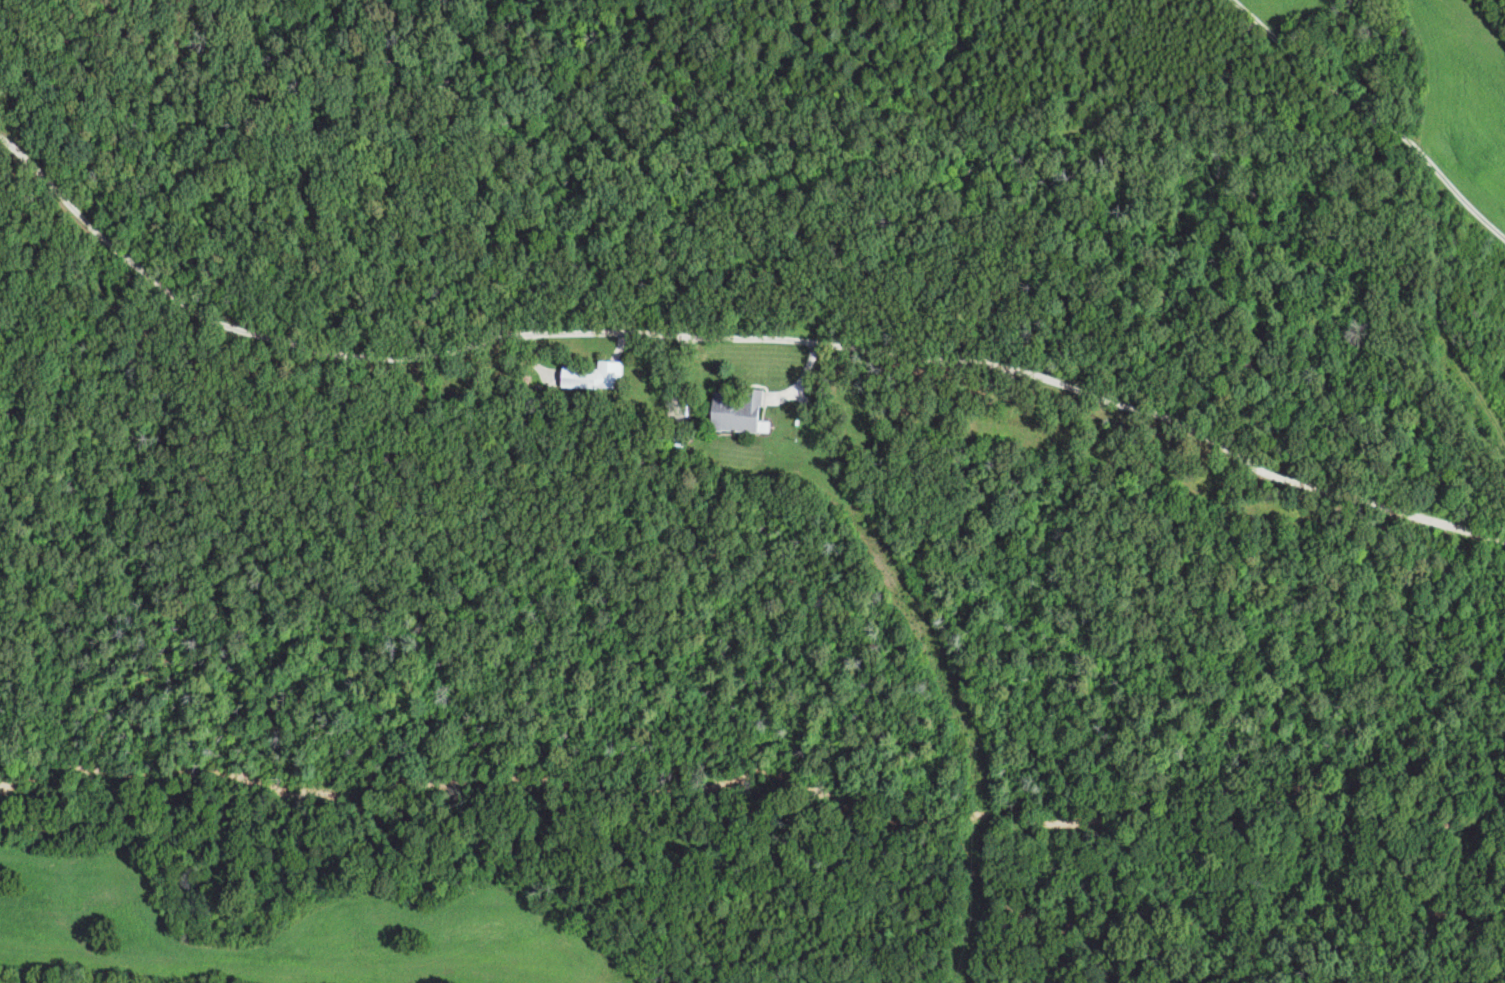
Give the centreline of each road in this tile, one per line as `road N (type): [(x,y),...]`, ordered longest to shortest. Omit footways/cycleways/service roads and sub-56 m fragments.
road 1 (residential): [(1504,542),(1281,480),(1157,417),(1033,374),(809,341),(548,332),(403,357),(348,356),(277,340),(211,322),(142,277),(0,145)]

